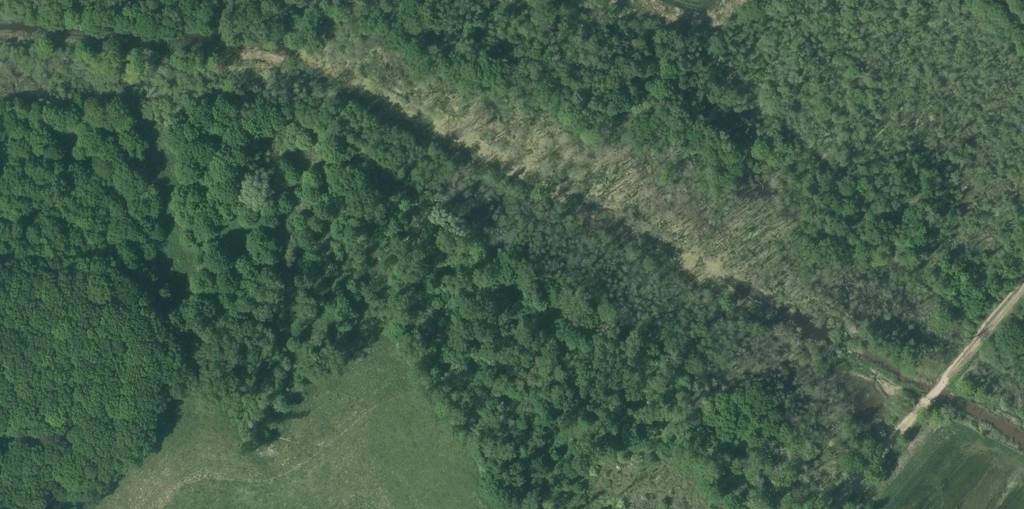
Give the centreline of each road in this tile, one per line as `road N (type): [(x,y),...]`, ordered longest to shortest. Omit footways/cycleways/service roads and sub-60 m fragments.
road 1 (track): [(836,508),(927,402)]

